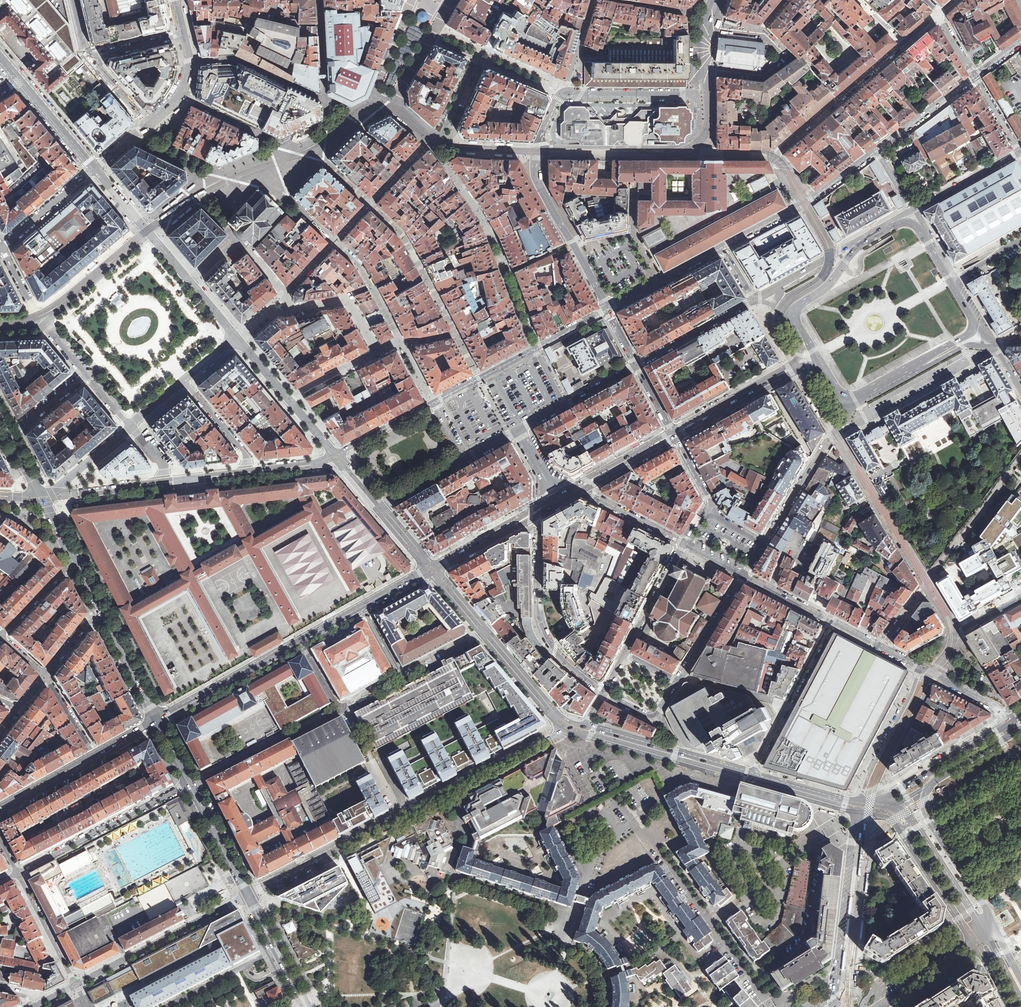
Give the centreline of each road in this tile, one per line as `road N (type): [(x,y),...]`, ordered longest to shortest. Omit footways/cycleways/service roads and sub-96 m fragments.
road 1 (residential): [(565,731),(249,896)]
road 2 (residential): [(539,148),(671,147),(697,131),(697,95),(563,94)]
road 3 (unclassified): [(159,720),(427,571)]
road 4 (unclassified): [(580,736),(857,813)]
road 5 (residential): [(799,207),(775,157),(937,15)]
road 6 (residential): [(191,63),(232,59),(324,98),(319,0)]
road 7 (unclassified): [(235,336),(95,168)]
road 8 (residential): [(605,694),(543,632),(542,508)]
road 9 (unclassified): [(427,571),(565,731)]
road 10 (unclassified): [(569,722),(434,567)]
road 11 (residential): [(192,784),(17,872)]
road 12 (residential): [(249,896),(76,985)]
road 13 (primary): [(857,813),(834,1006)]
road 14 (residential): [(835,431),(930,587)]
road 15 (residential): [(607,308),(539,185),(539,148)]
road 16 (residential): [(666,858),(766,1001)]
road 17 (unclassified): [(752,773),(585,727)]
road 18 (residential): [(752,773),(832,622)]
road 19 (primary): [(1007,723),(859,804)]
road 20 (unclassified): [(988,937),(913,821),(888,809)]
road 21 (unclassified): [(876,816),(893,823),(974,946)]
road 22 (primary): [(993,924),(926,814),(925,794),(934,781)]
road 23 (unclassified): [(335,455),(235,336)]
road 24 (unclassified): [(434,567),(335,455)]
road 25 (residential): [(920,668),(859,804)]
road 26 (unclassified): [(335,455),(427,571)]
road 27 (residential): [(637,366),(755,297)]
road 28 (residential): [(835,431),(764,544)]
road 29 (residential): [(723,247),(607,308)]
road 30 (residential): [(430,402),(464,461),(518,430)]
road 31 (residential): [(17,872),(76,985)]
road 32 (residential): [(677,683),(744,576)]
road 33 (tertiary): [(192,784),(249,896)]
road 34 (tertiary): [(100,610),(159,720)]
road 35 (residential): [(685,545),(626,654)]
road 36 (residential): [(574,490),(685,545)]
road 37 (unclassified): [(434,567),(542,508)]
road 38 (residential): [(2,248),(95,168)]
road 39 (residential): [(975,77),(878,151)]
road 40 (unclassified): [(673,435),(779,376)]
road 41 (unclassified): [(1020,151),(914,210)]
road 42 (residential): [(942,678),(967,627),(1020,596)]

